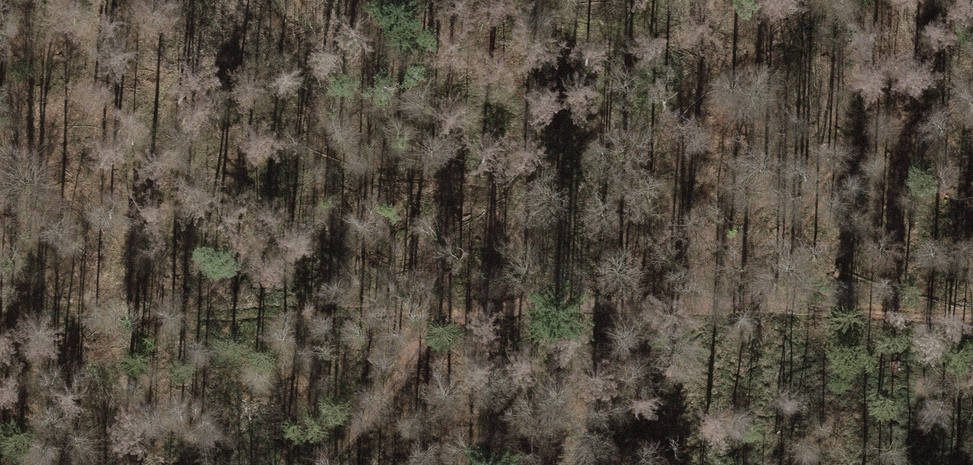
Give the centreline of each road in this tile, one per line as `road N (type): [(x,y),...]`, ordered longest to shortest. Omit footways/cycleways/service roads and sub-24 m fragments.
road 1 (track): [(655,308),(0,308)]
road 2 (track): [(351,442),(632,54),(656,0)]

